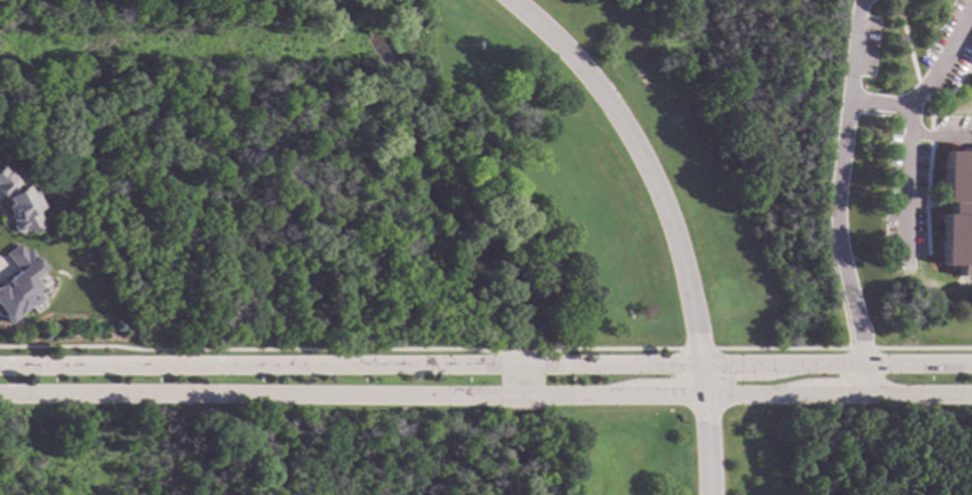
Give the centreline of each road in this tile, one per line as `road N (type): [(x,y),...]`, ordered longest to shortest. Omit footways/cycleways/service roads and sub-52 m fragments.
road 1 (tertiary): [(971,365),(0,366)]
road 2 (tertiary): [(0,394),(971,395)]
road 3 (residential): [(705,494),(702,364),(664,195),(576,59),(511,0)]

